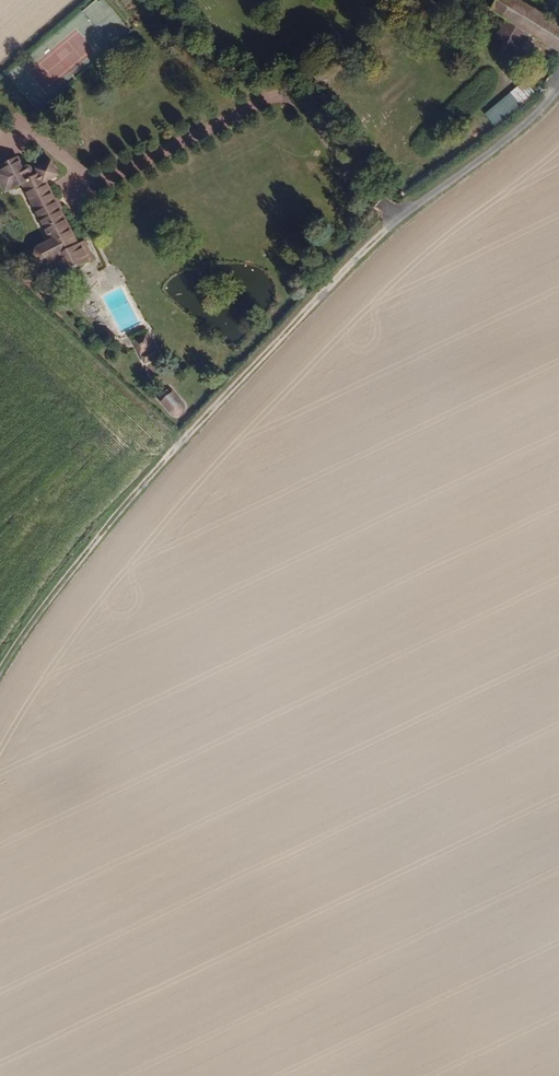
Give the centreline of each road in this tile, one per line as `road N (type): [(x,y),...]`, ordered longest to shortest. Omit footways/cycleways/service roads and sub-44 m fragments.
road 1 (track): [(558,77),(547,97),(372,234),(139,492),(0,696)]
road 2 (track): [(392,219),(308,110),(282,97),(261,98),(114,174),(95,176),(19,117)]

